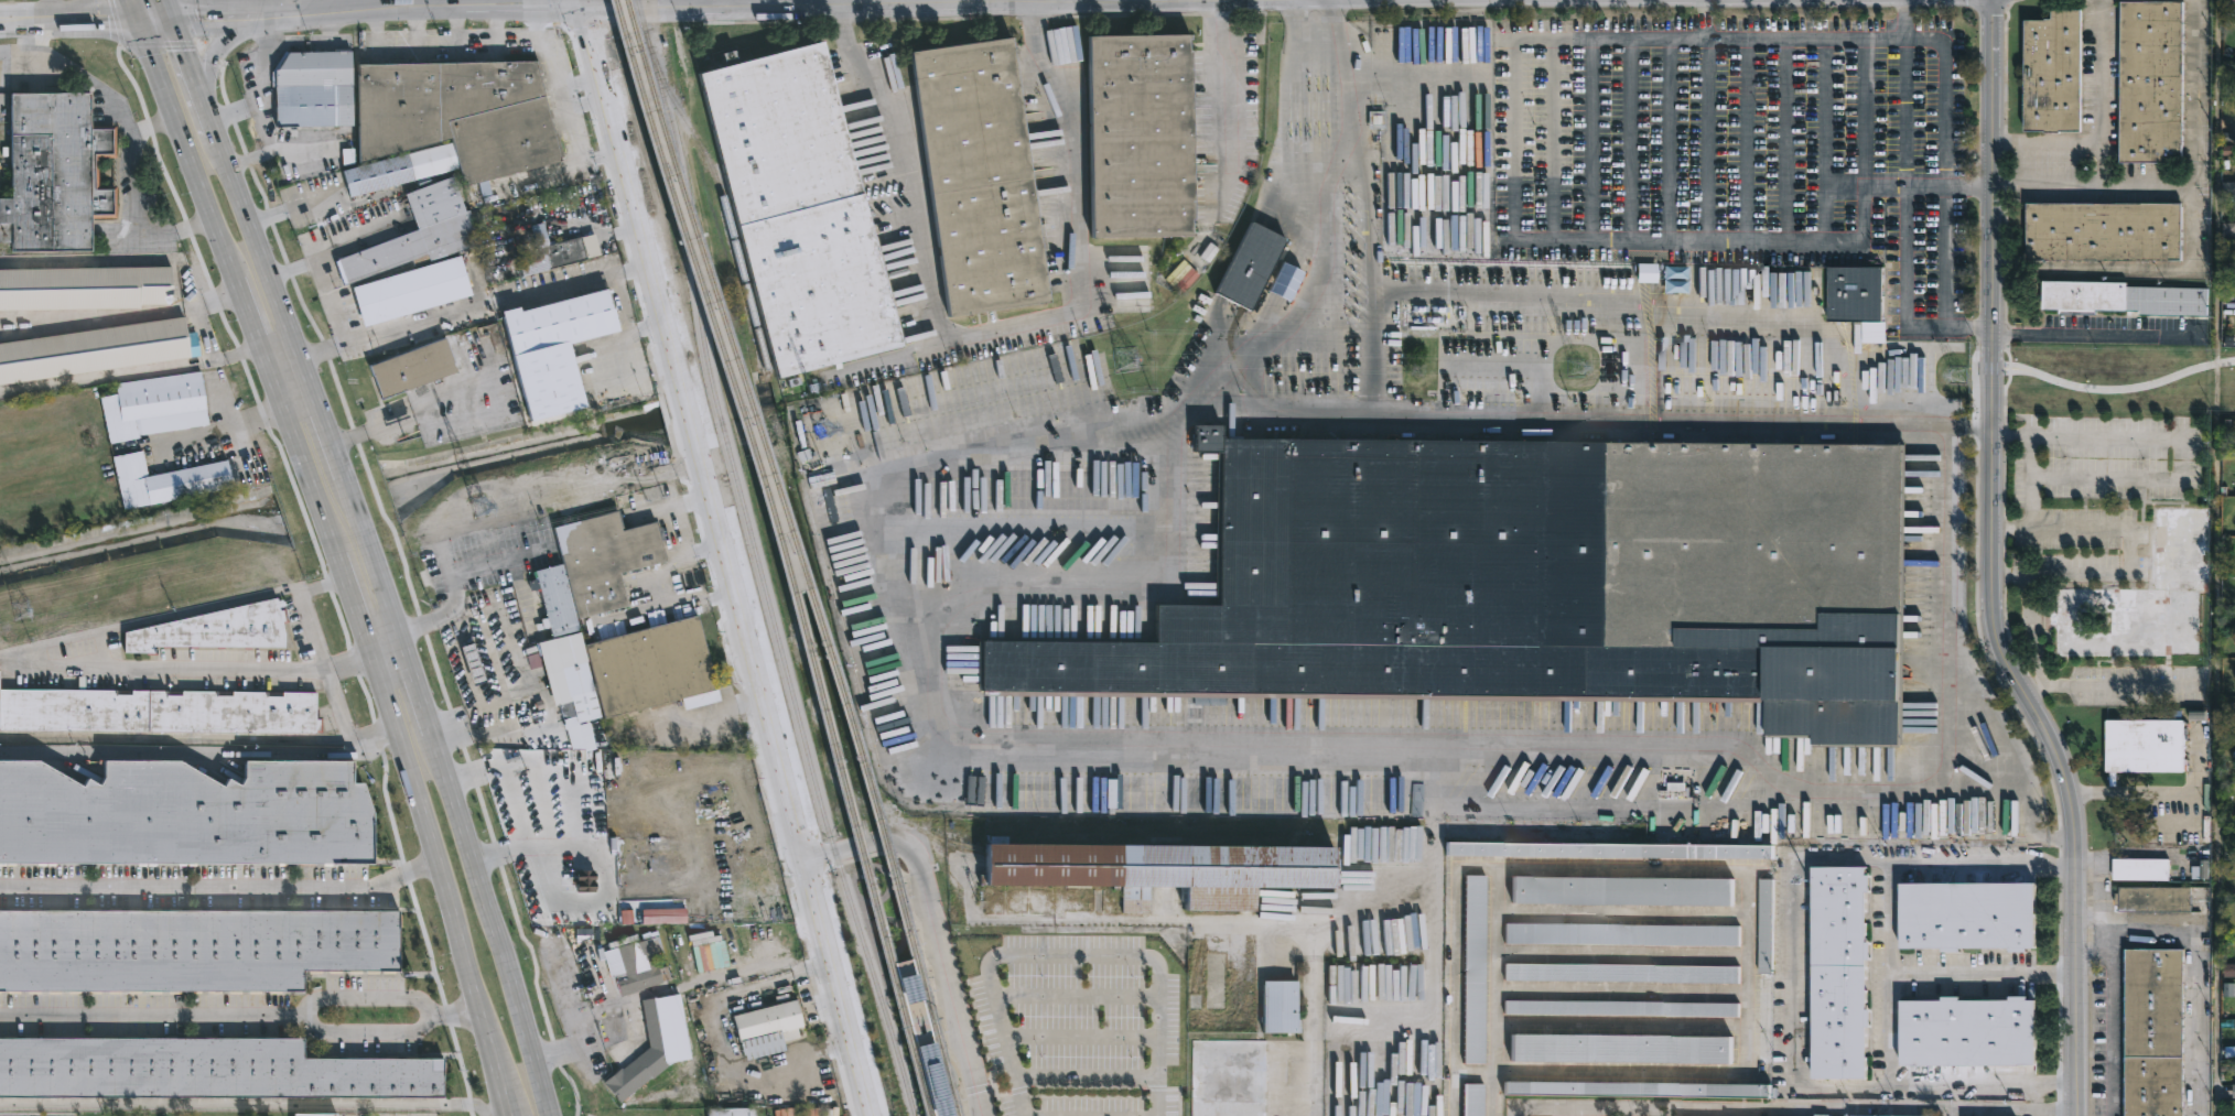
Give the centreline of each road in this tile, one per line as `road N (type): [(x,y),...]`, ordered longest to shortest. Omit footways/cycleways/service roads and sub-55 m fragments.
road 1 (residential): [(1995,0),(1996,641),(2058,760),(2072,809),(2079,1115)]
road 2 (tertiary): [(811,860),(589,6)]
road 3 (tertiary): [(589,6),(1079,0)]
road 4 (primary): [(367,655),(477,1007)]
road 5 (primary): [(549,1115),(441,778)]
road 6 (tertiary): [(873,1115),(811,860)]
road 7 (tertiary): [(334,10),(589,6)]
road 8 (primary): [(296,360),(214,131)]
road 9 (primary): [(136,15),(218,238)]
road 10 (primary): [(207,111),(209,65),(225,40),(324,10)]
road 11 (tertiary): [(0,17),(169,15)]
road 12 (tertiary): [(169,15),(324,10)]
road 13 (primary): [(218,238),(268,371)]
road 14 (primary): [(441,778),(400,646)]
road 15 (primary): [(327,531),(367,655)]
road 16 (primary): [(400,646),(357,527)]
road 17 (primary): [(214,131),(169,15)]

